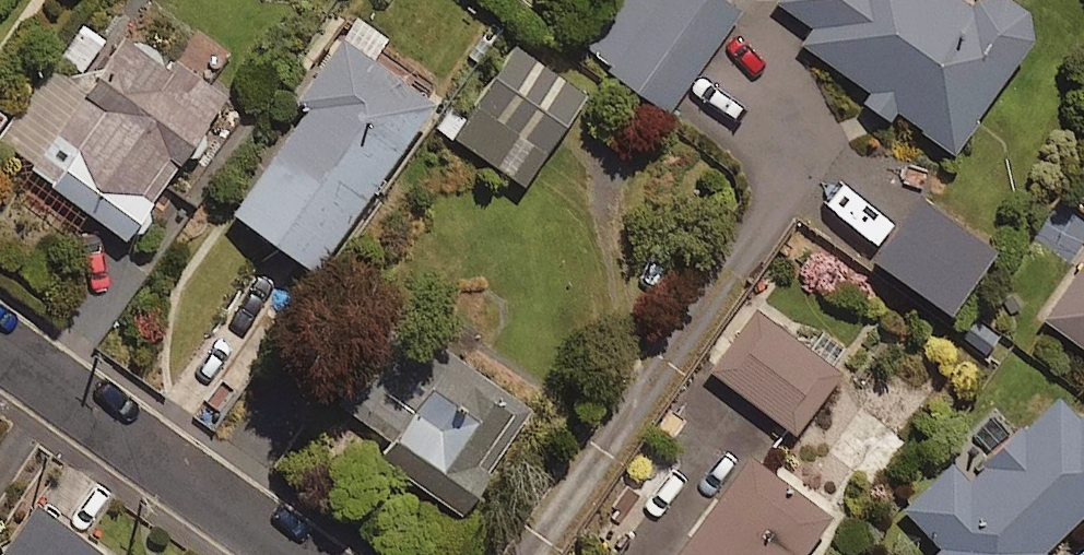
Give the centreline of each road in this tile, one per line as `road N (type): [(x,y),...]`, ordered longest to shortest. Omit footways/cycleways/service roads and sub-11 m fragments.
road 1 (residential): [(0,344),(301,554)]

